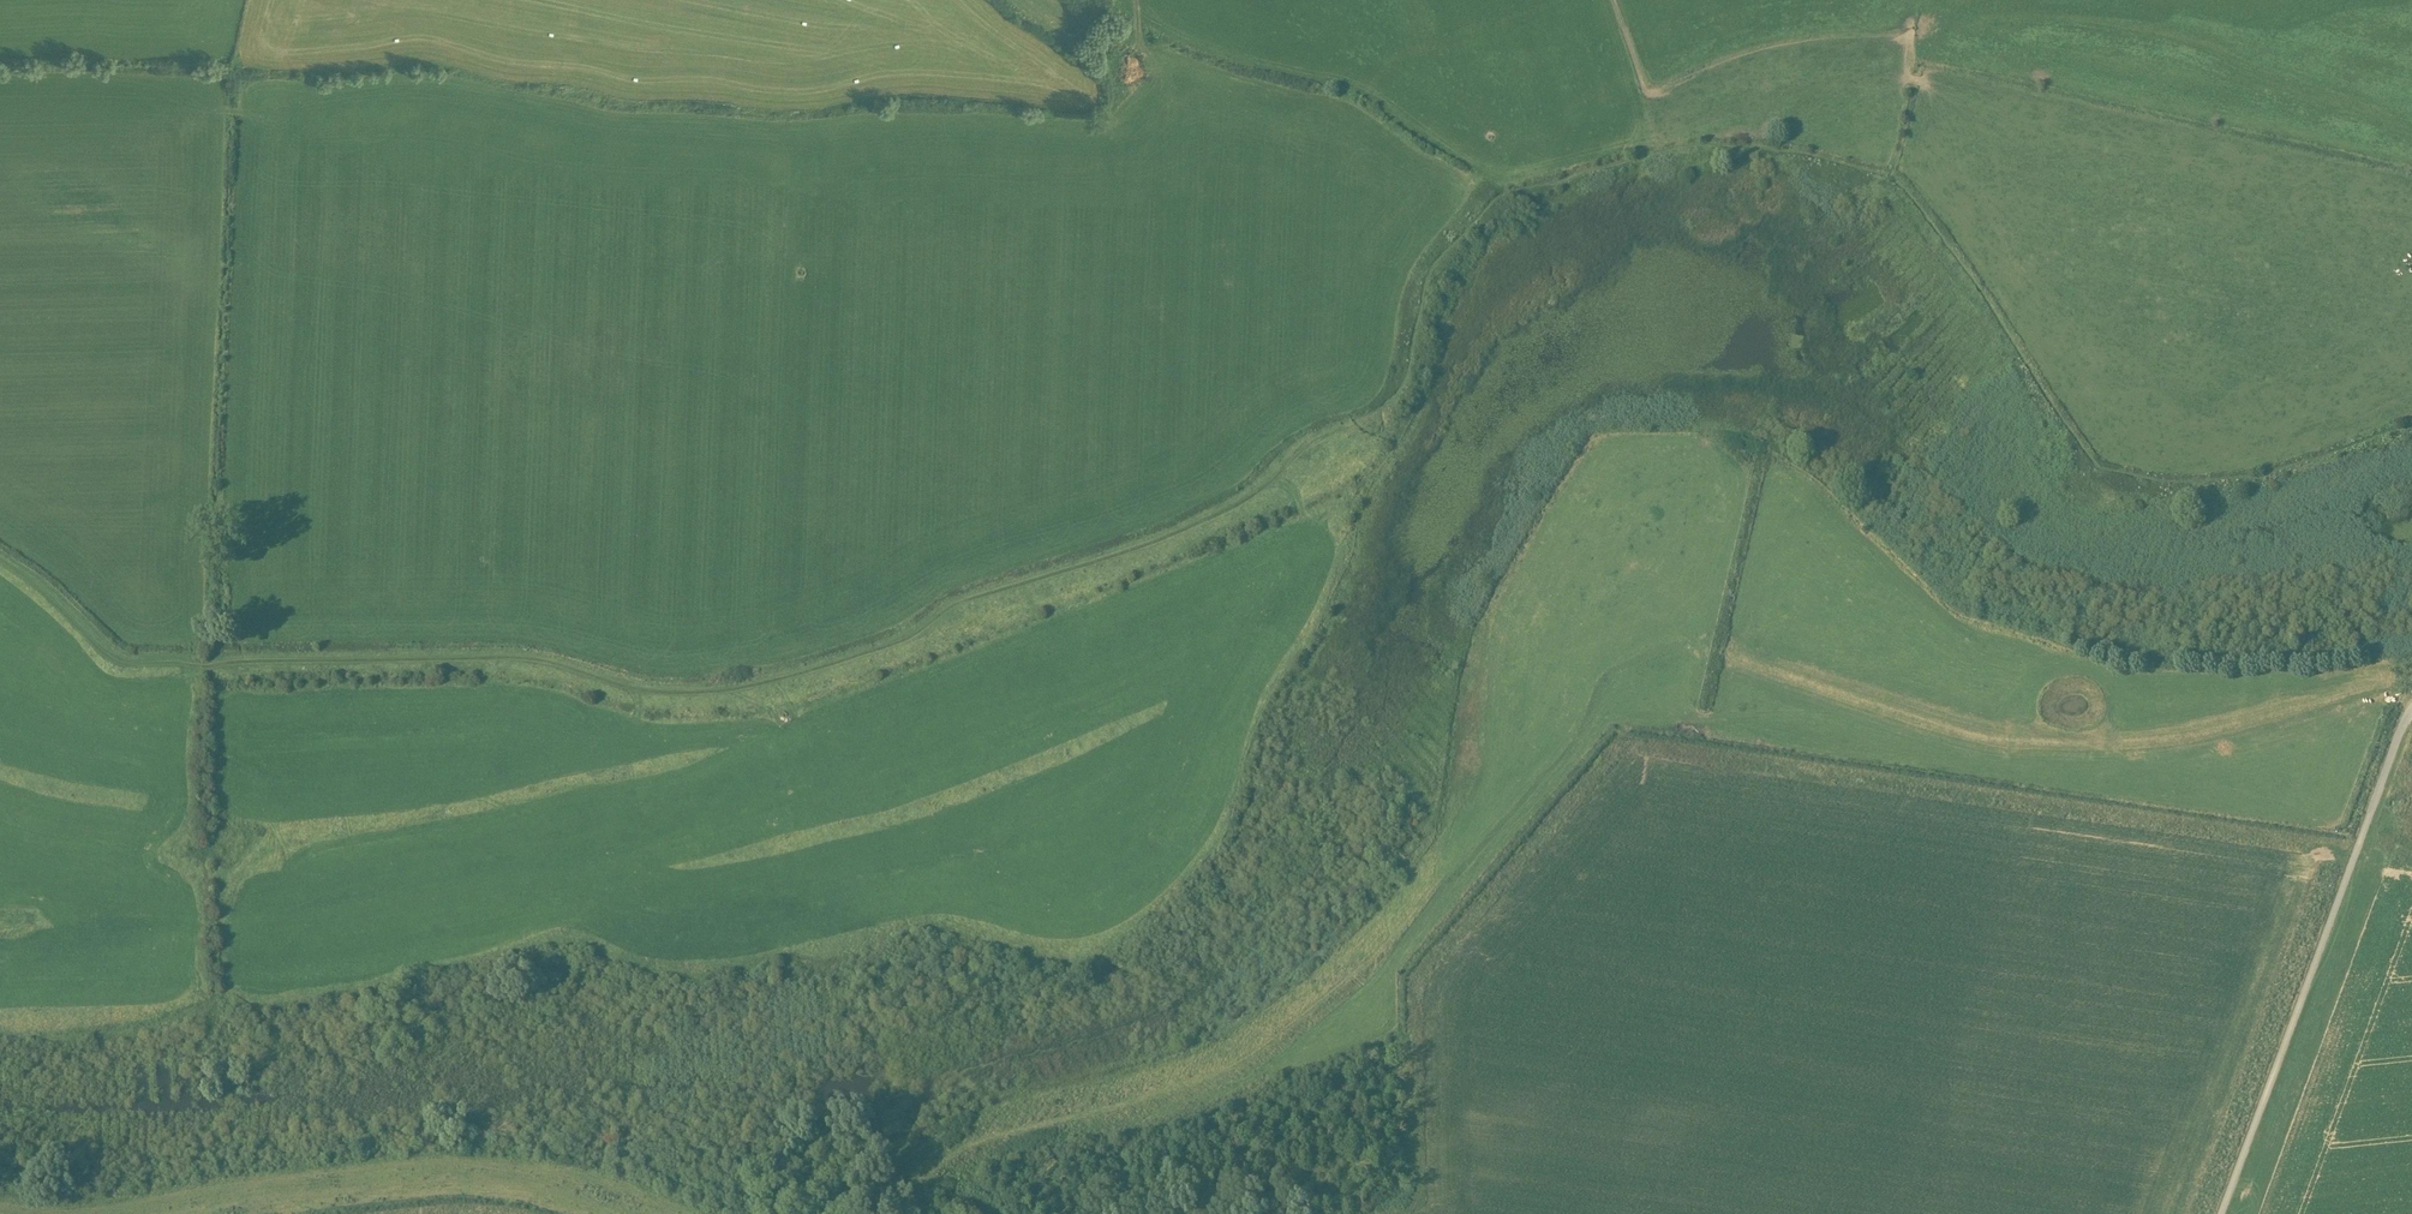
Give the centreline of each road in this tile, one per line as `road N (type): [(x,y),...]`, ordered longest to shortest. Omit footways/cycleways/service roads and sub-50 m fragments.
road 1 (unclassified): [(2220,1213),(2411,711)]

